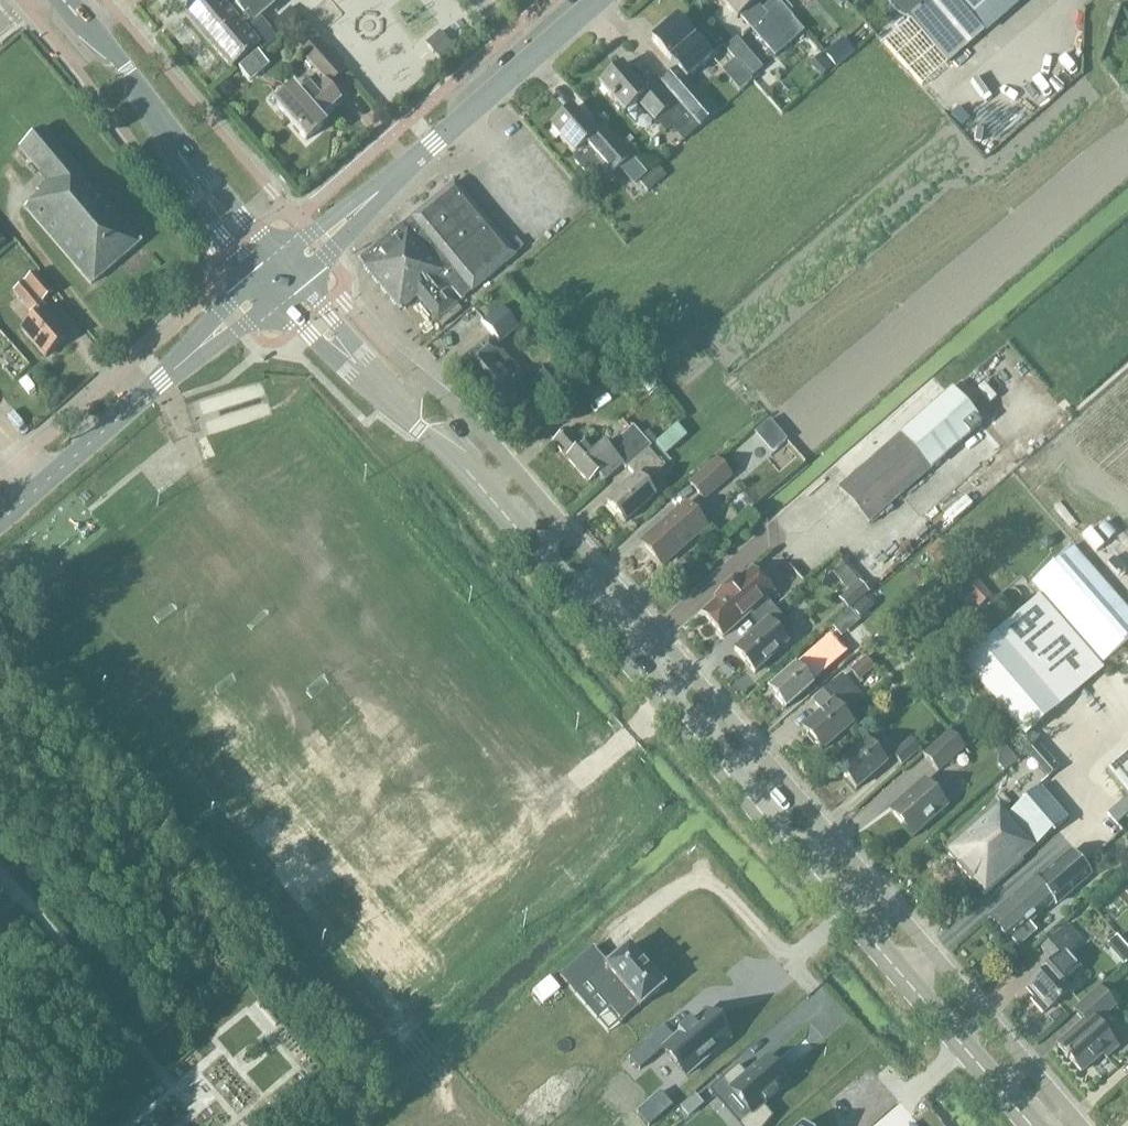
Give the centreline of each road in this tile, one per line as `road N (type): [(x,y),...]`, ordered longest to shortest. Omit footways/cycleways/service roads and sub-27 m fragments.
road 1 (tertiary): [(1032,1125),(471,475),(420,428)]
road 2 (tertiary): [(599,0),(420,155)]
road 3 (tertiary): [(0,523),(162,381)]
road 4 (tertiary): [(151,101),(167,148),(262,279)]
road 5 (tertiary): [(285,259),(151,101)]
road 6 (tertiary): [(277,298),(311,337),(420,428)]
road 7 (tertiary): [(420,428),(301,278)]
road 8 (tertiary): [(301,278),(420,155)]
road 9 (tertiary): [(420,155),(285,259)]
road 10 (tertiary): [(262,279),(162,381)]
road 11 (tertiary): [(162,381),(277,298)]
road 12 (tertiary): [(151,101),(64,0)]

